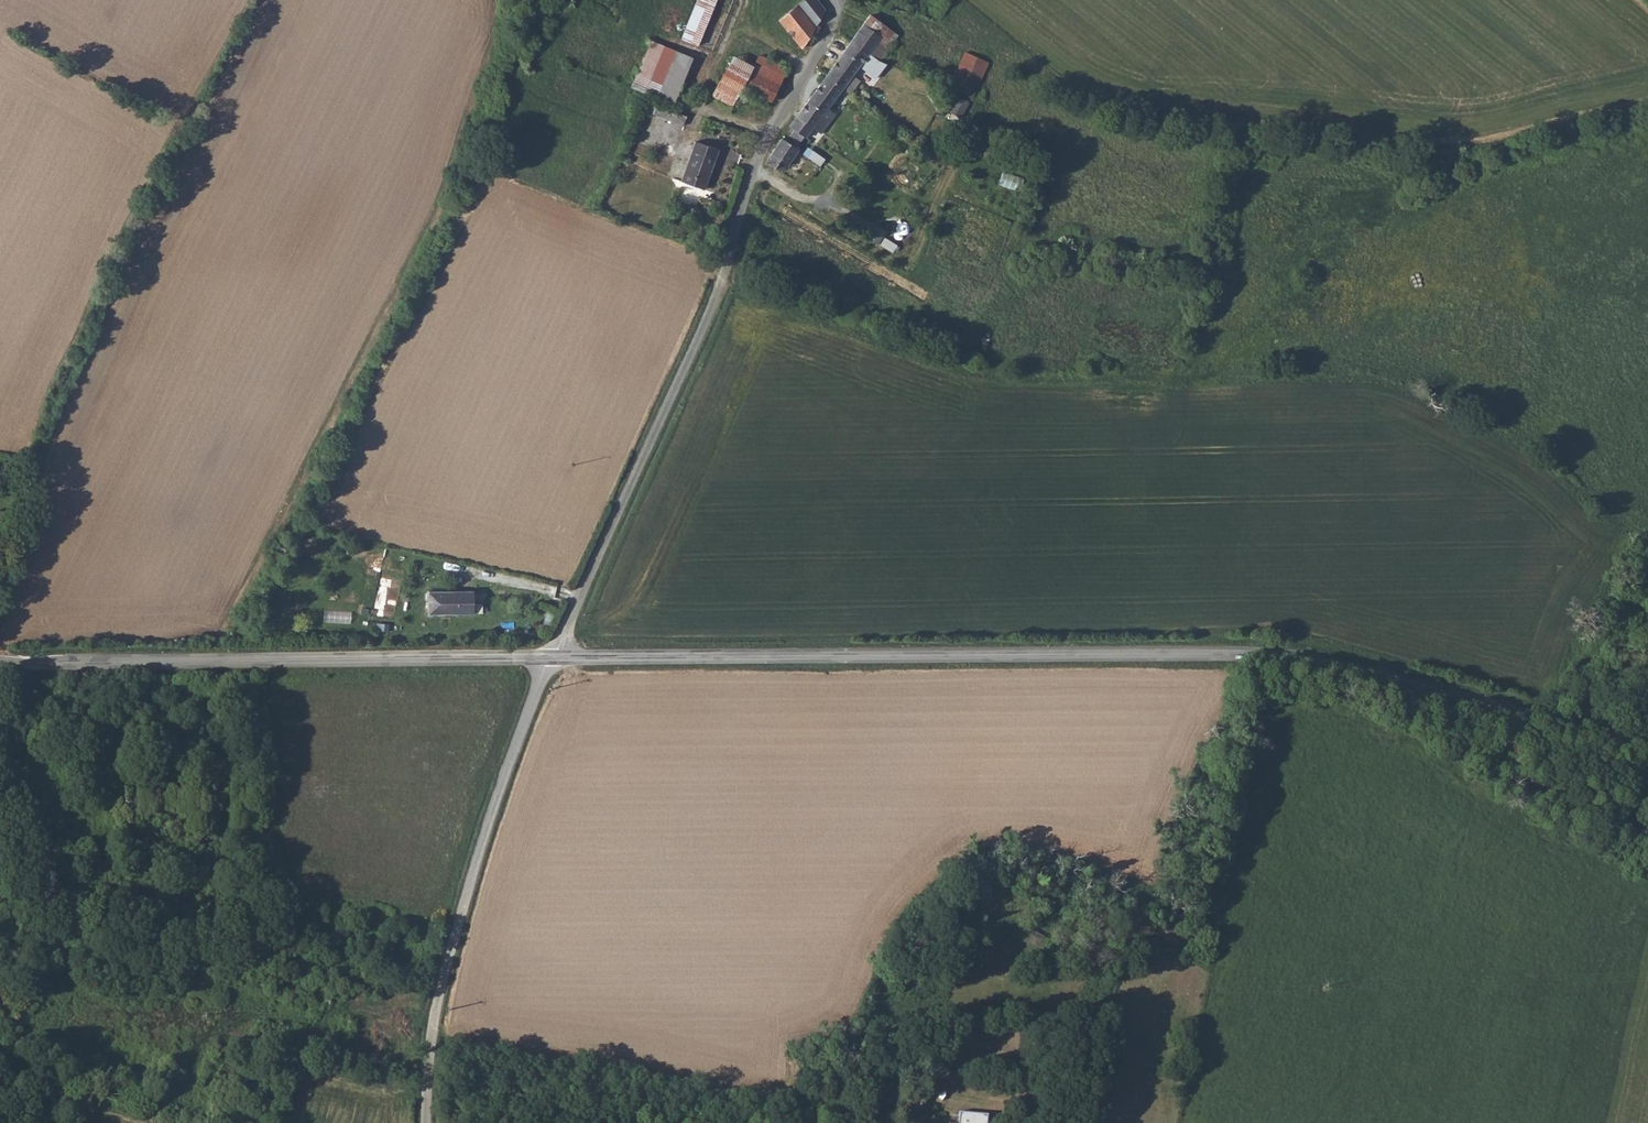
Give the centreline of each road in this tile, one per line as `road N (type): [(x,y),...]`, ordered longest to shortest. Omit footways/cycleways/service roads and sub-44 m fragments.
road 1 (secondary): [(551,657),(1256,654),(1337,664),(1647,745)]
road 2 (residential): [(832,2),(832,24),(759,152),(697,334),(551,657)]
road 3 (track): [(0,588),(19,548),(57,395),(181,135),(260,0)]
road 4 (secondary): [(0,661),(551,657)]
road 5 (unclassified): [(425,1122),(437,1000),(487,824),(551,657)]
road 6 (track): [(0,806),(44,923)]

